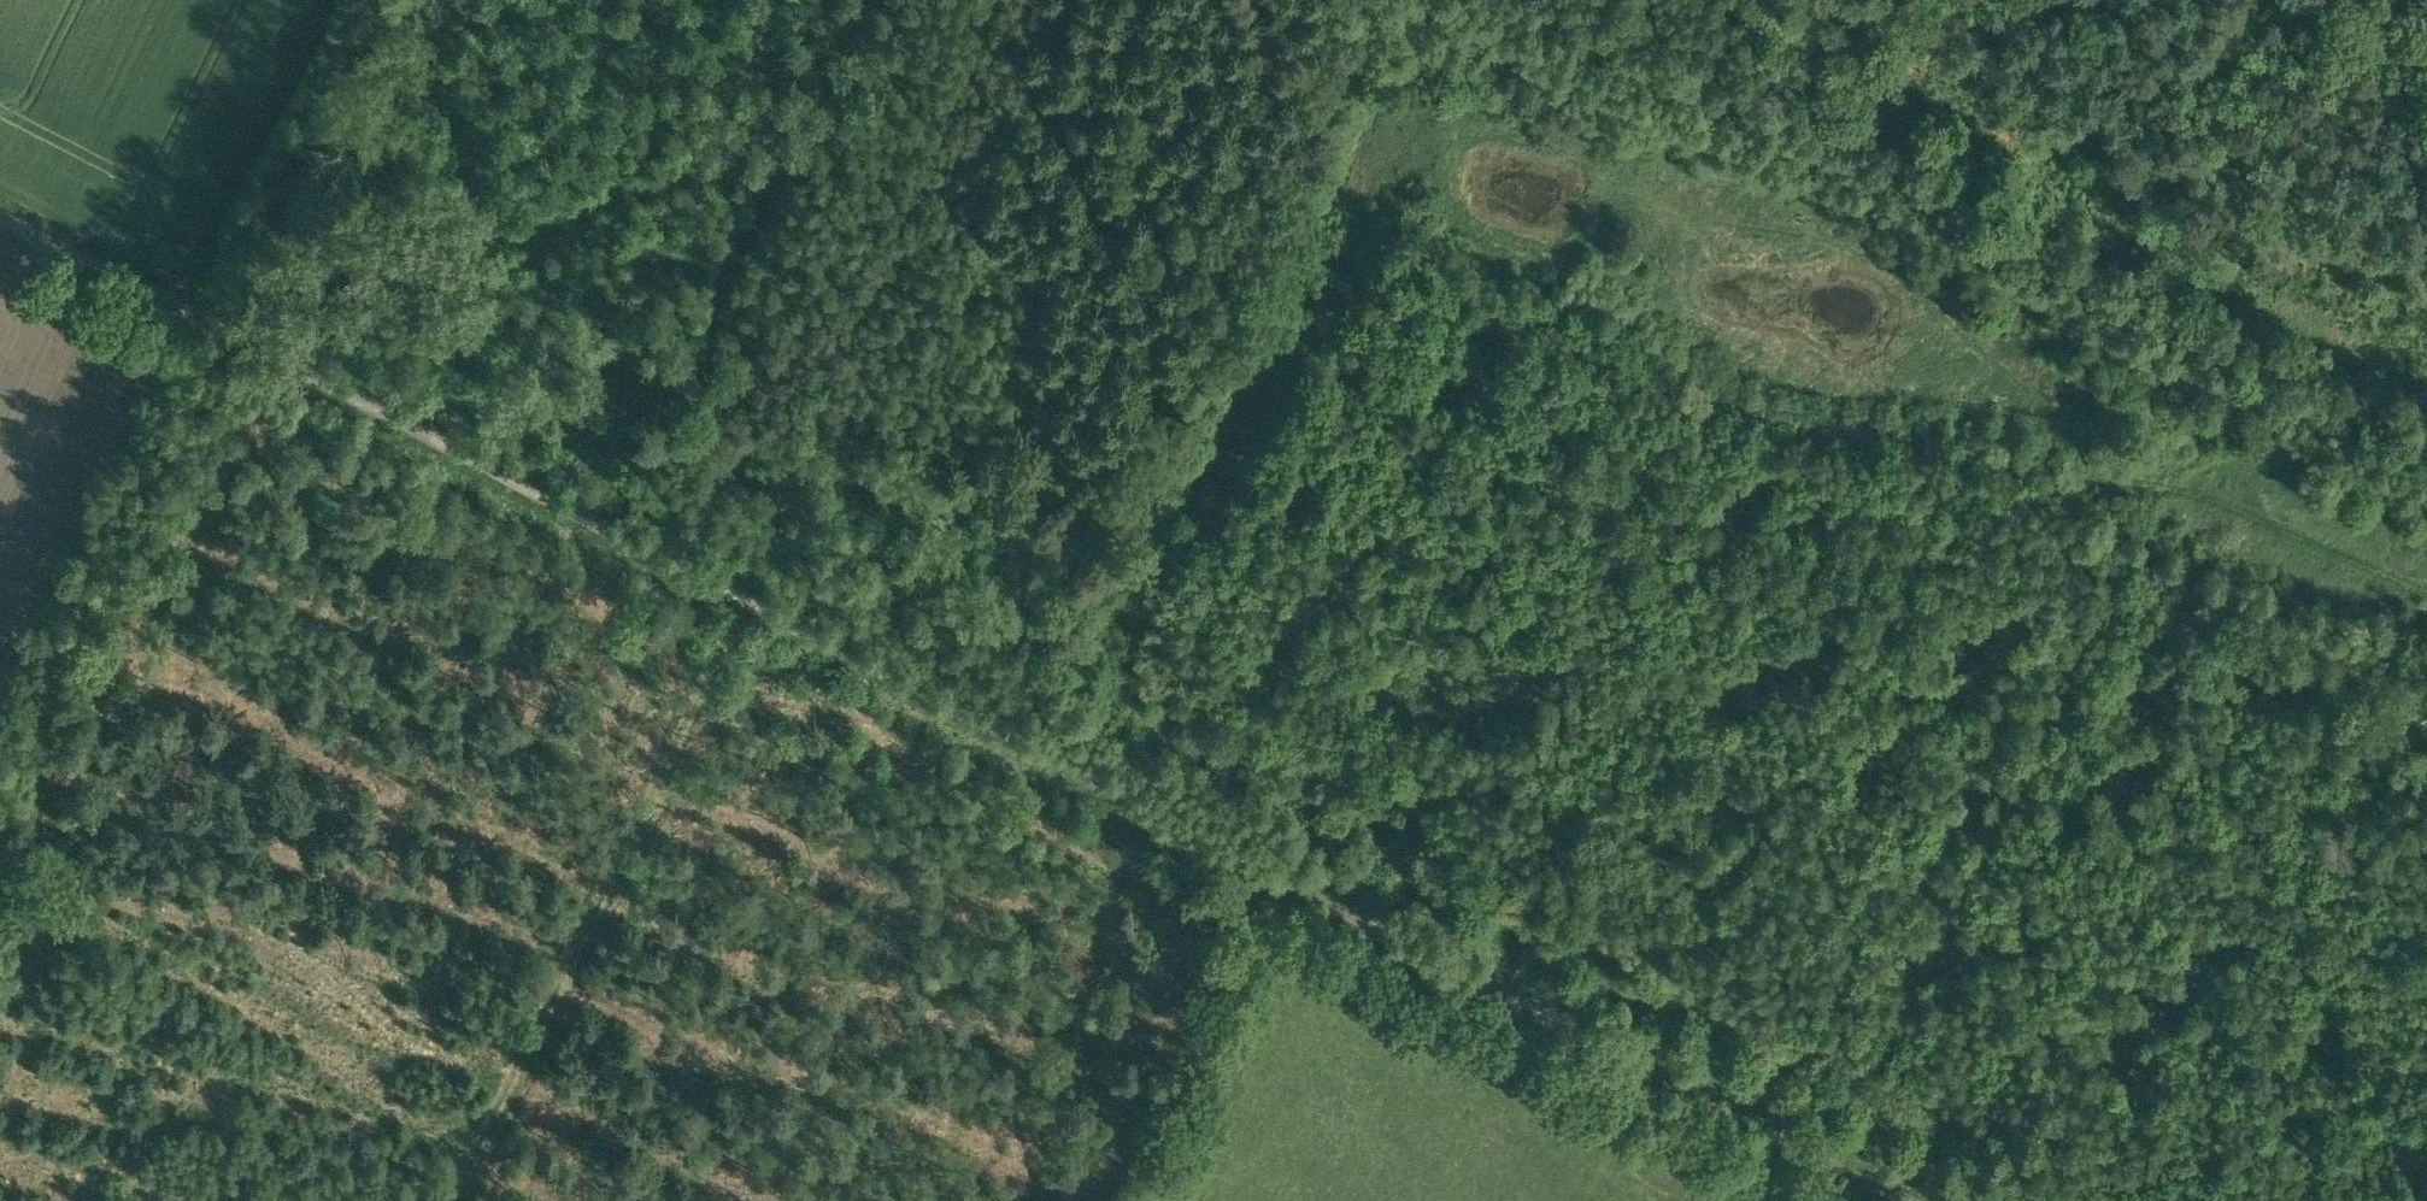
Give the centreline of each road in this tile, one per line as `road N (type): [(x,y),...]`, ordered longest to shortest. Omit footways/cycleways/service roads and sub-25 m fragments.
road 1 (unclassified): [(0,209),(1913,1200)]

